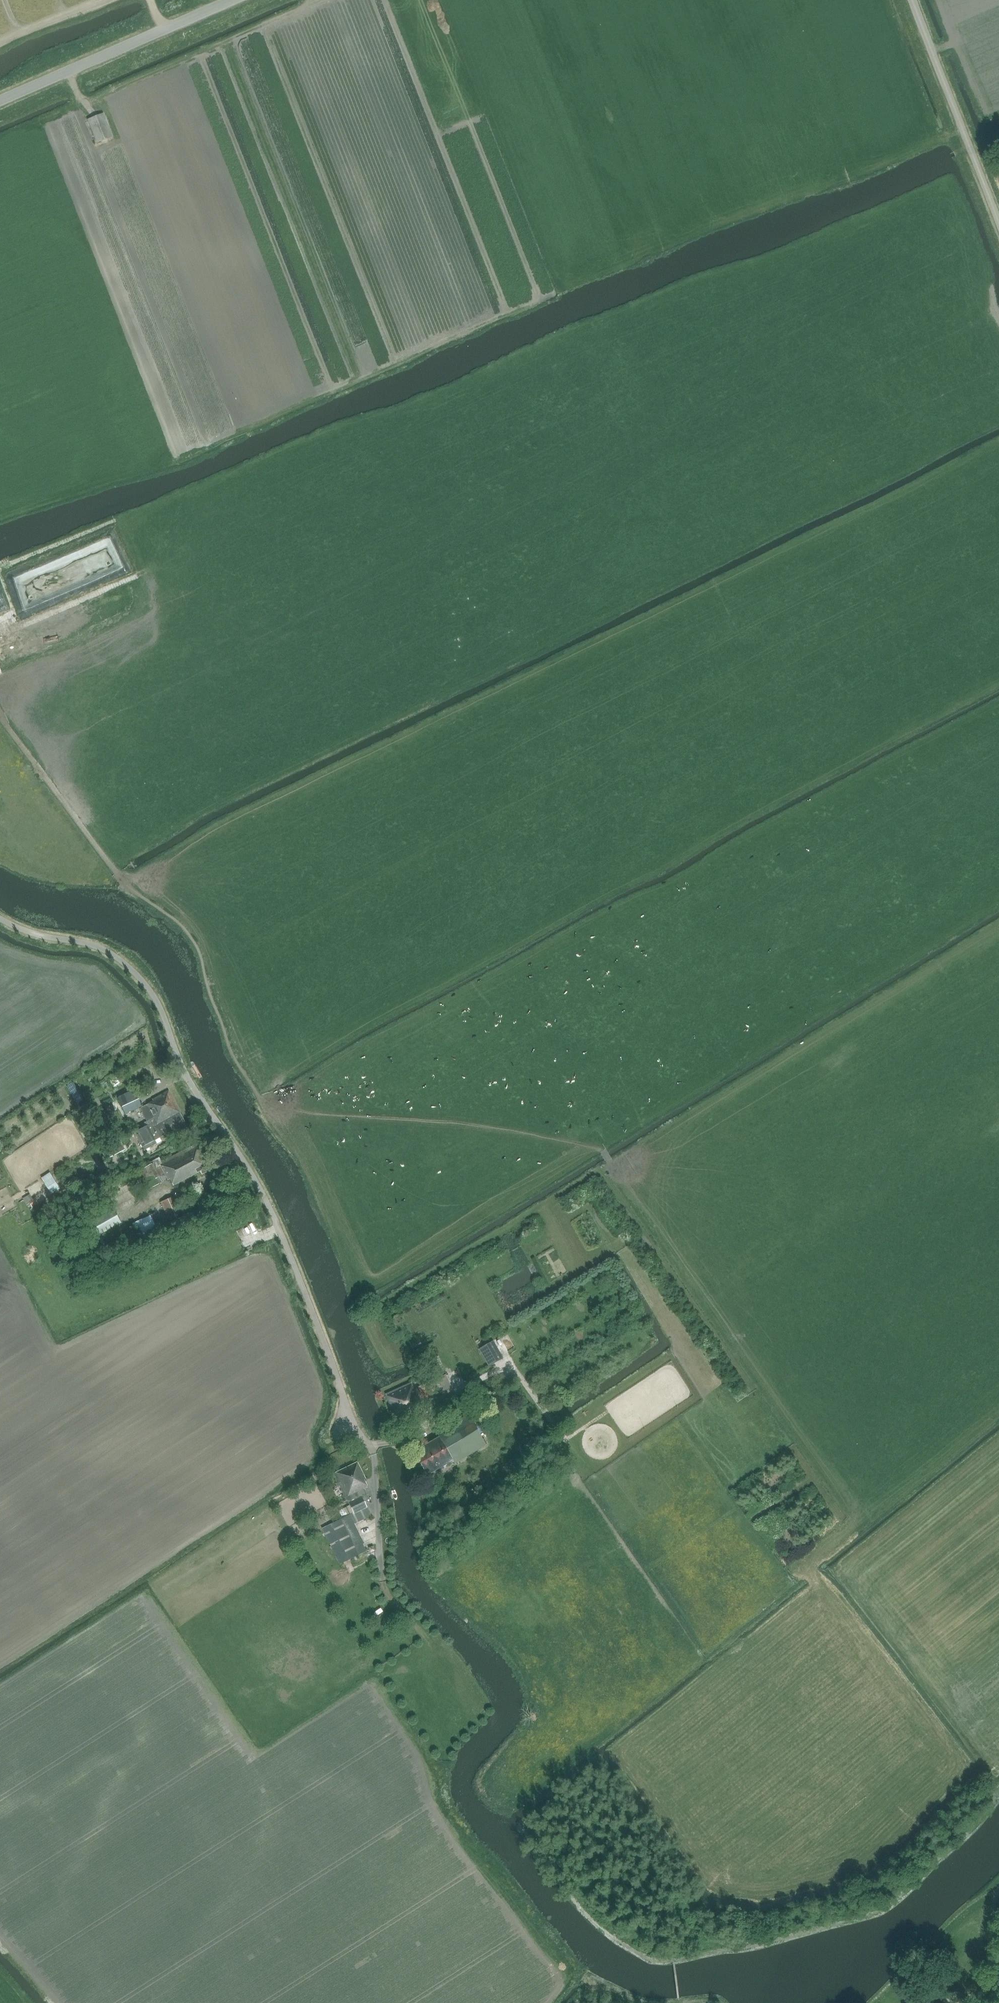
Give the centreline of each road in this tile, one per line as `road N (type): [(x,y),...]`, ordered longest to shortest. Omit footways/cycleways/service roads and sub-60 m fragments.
road 1 (unclassified): [(372,1448),(353,1423),(259,1185),(187,1080),(156,998),(110,952),(0,919)]
road 2 (tertiary): [(0,99),(232,0)]
road 3 (unclassified): [(998,218),(913,0)]

